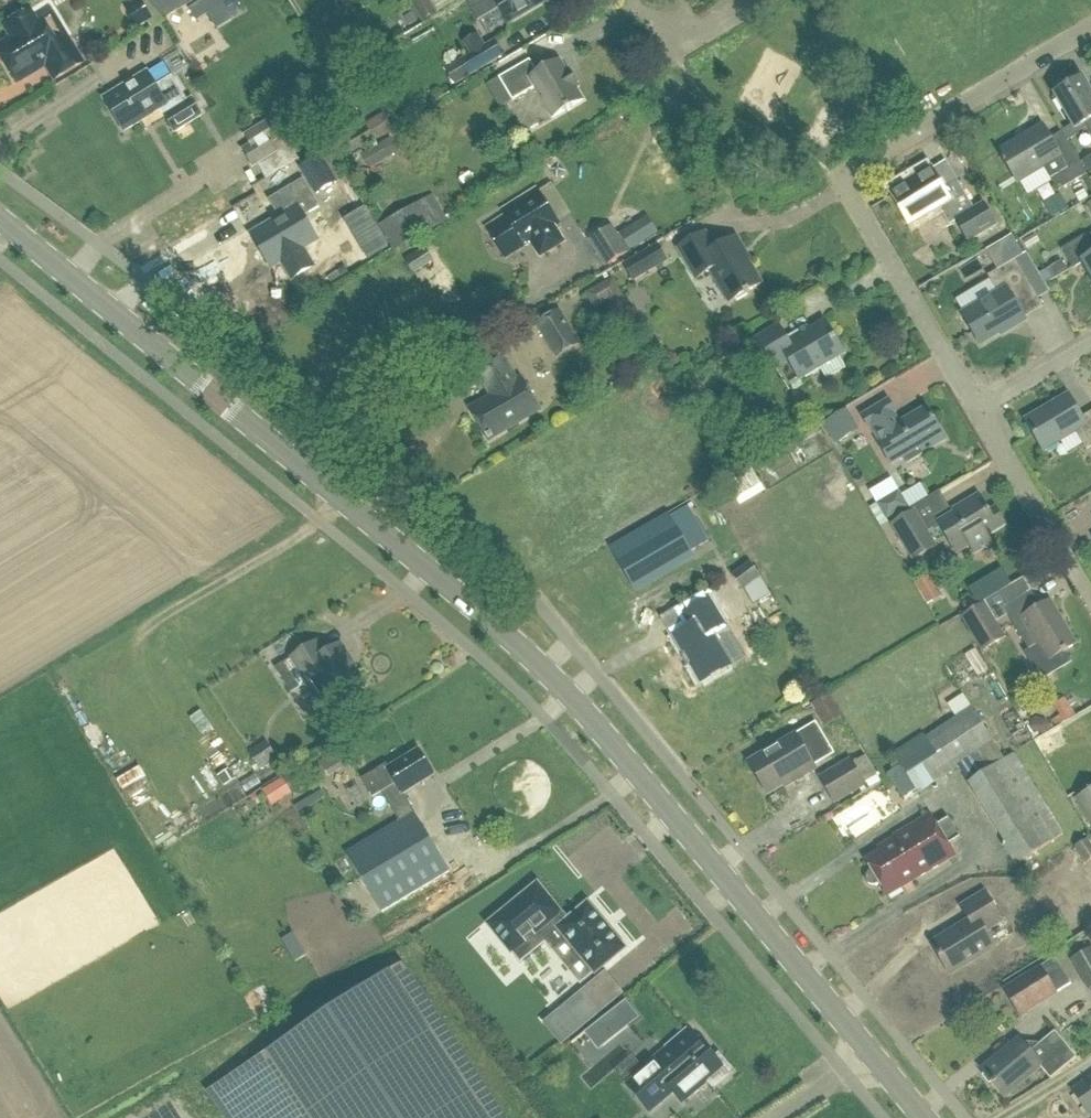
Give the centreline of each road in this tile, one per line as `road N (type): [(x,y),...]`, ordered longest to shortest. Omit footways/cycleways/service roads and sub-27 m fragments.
road 1 (tertiary): [(920,1117),(549,672),(0,220)]
road 2 (residential): [(982,409),(852,188),(866,163),(1090,29)]
road 3 (residential): [(1090,597),(982,409)]
road 4 (residential): [(758,0),(692,40),(661,34),(641,0)]
road 5 (residential): [(982,409),(1090,344)]

